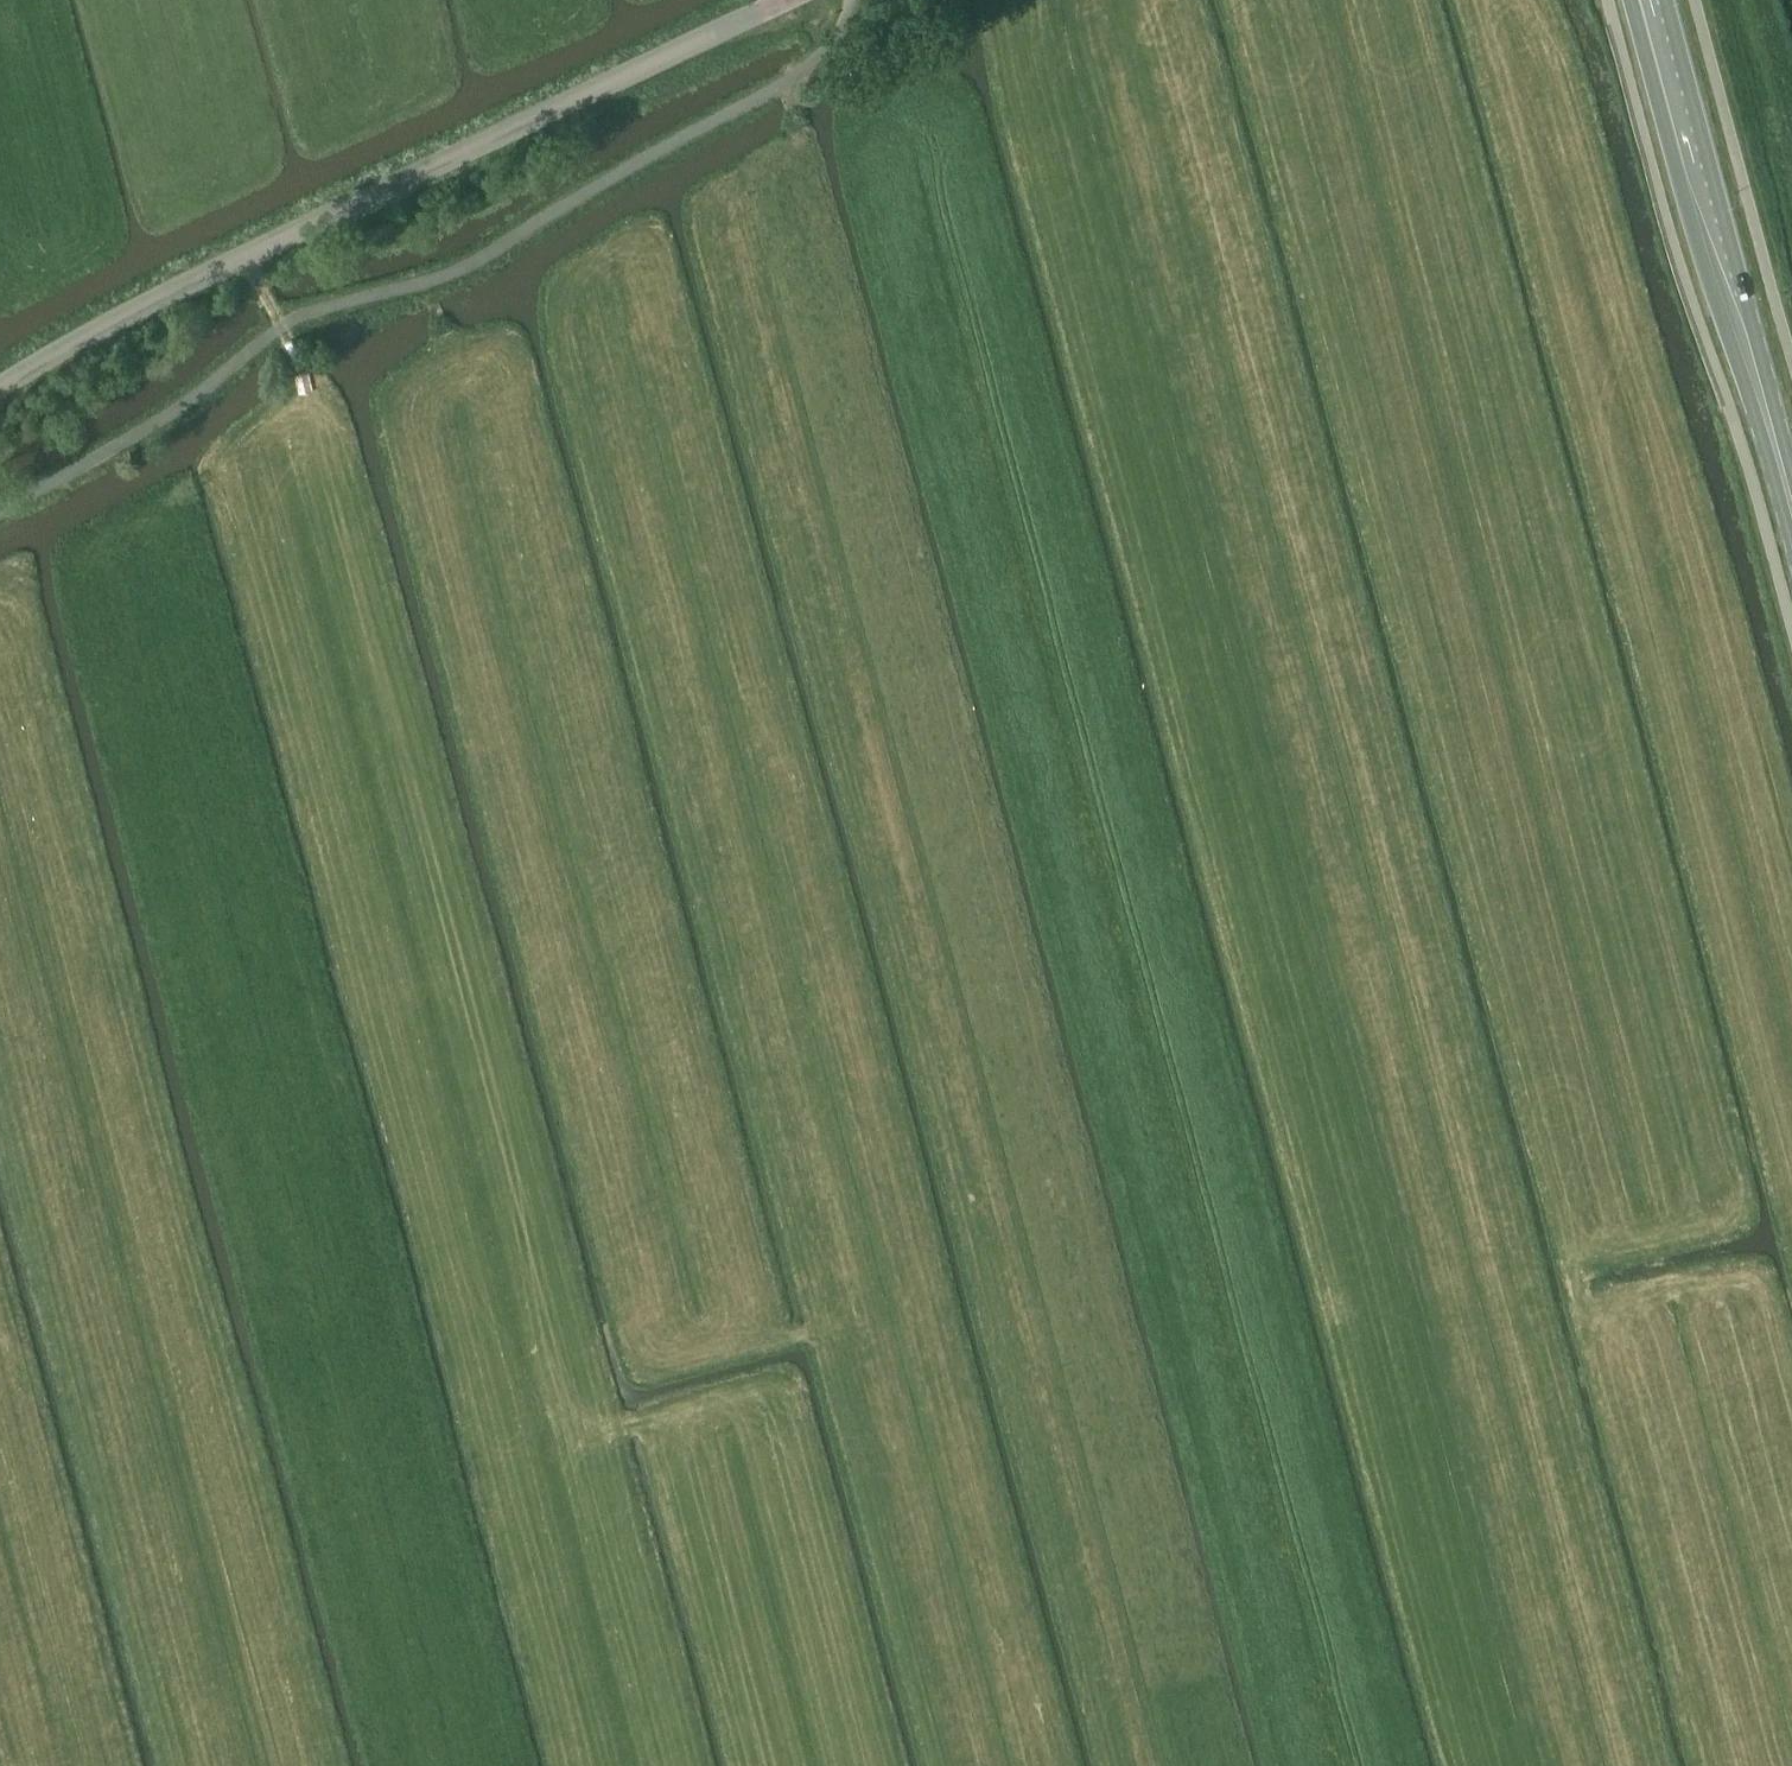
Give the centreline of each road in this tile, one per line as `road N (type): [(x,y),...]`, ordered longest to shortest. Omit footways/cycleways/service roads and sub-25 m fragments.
road 1 (unclassified): [(0,391),(138,311),(787,0)]
road 2 (primary): [(1791,506),(1656,0)]

